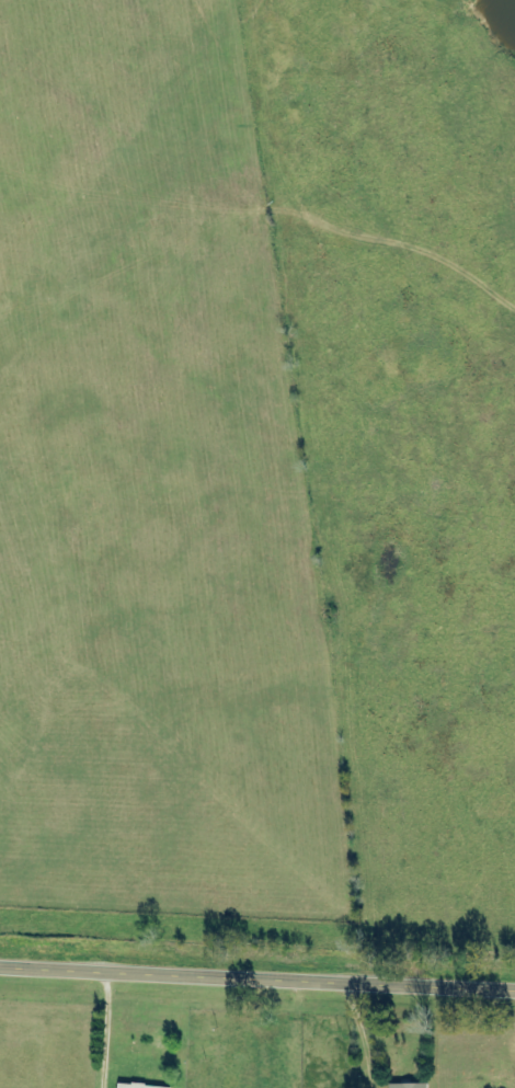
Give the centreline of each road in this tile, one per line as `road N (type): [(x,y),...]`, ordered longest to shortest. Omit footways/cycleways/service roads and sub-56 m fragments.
road 1 (secondary): [(0,950),(514,972)]

